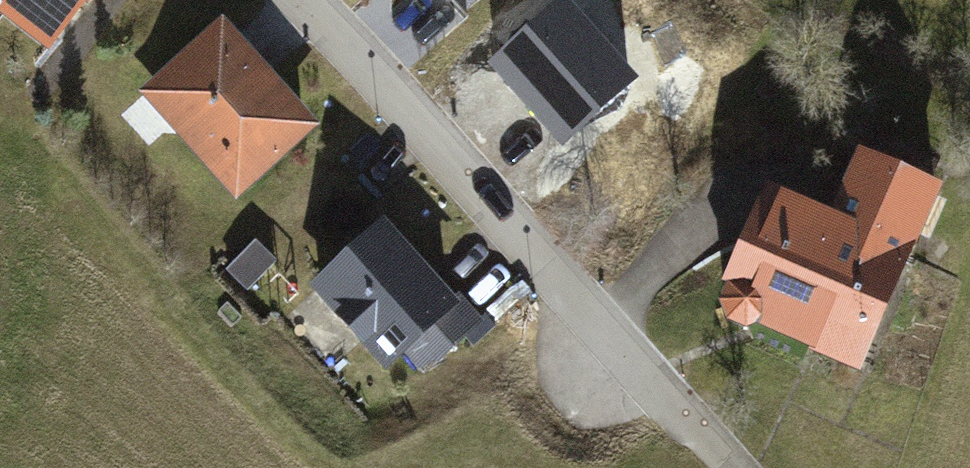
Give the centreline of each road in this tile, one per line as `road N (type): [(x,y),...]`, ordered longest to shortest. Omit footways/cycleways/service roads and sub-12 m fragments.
road 1 (residential): [(305,0),(621,348)]
road 2 (track): [(0,147),(116,0)]
road 3 (track): [(730,467),(621,348)]

